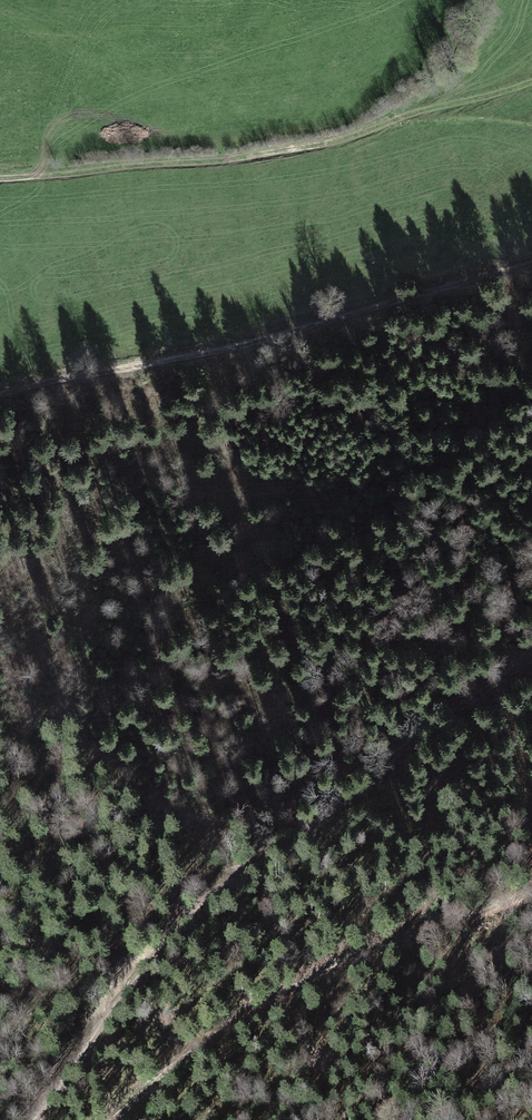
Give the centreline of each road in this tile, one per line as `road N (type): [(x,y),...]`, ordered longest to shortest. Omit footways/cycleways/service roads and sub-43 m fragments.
road 1 (track): [(44,1119),(141,974),(176,936),(318,829),(434,723),(531,657)]
road 2 (track): [(531,257),(331,321),(0,395)]
road 3 (track): [(0,180),(289,150),(531,83)]
road 4 (track): [(531,897),(328,968),(209,1035),(113,1119)]

